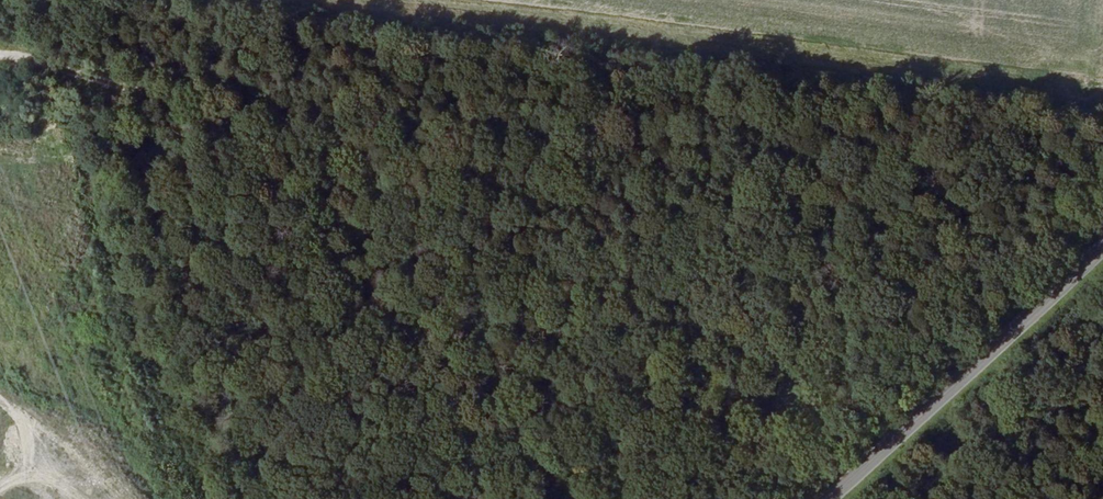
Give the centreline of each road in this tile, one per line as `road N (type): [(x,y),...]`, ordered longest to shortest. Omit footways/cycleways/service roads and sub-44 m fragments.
road 1 (track): [(574,498),(319,231),(179,109),(0,59)]
road 2 (tertiary): [(835,498),(1102,247)]

